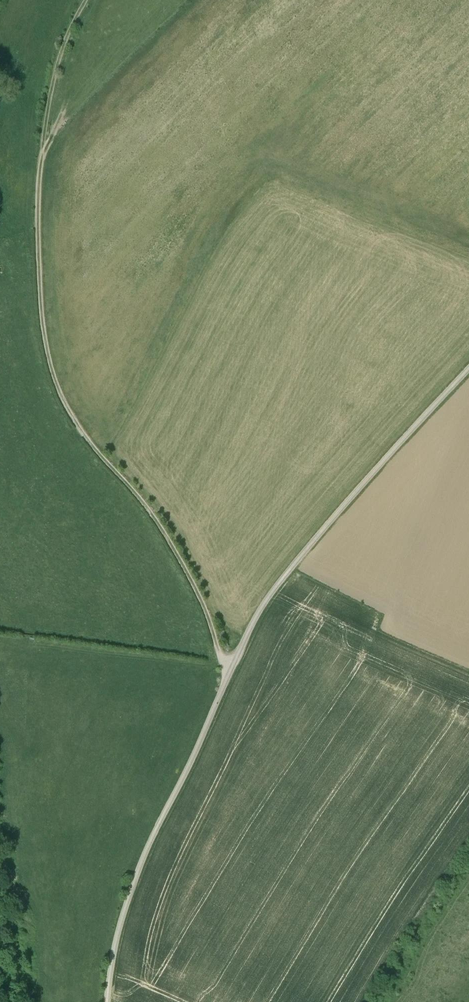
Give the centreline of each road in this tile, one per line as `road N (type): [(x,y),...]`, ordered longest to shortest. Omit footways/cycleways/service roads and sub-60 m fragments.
road 1 (unclassified): [(106,1001),(134,879),(257,616),(334,516),(468,368)]
road 2 (track): [(86,0),(58,63),(44,136),(38,212),(45,342),(70,415),(183,564),(228,677)]

